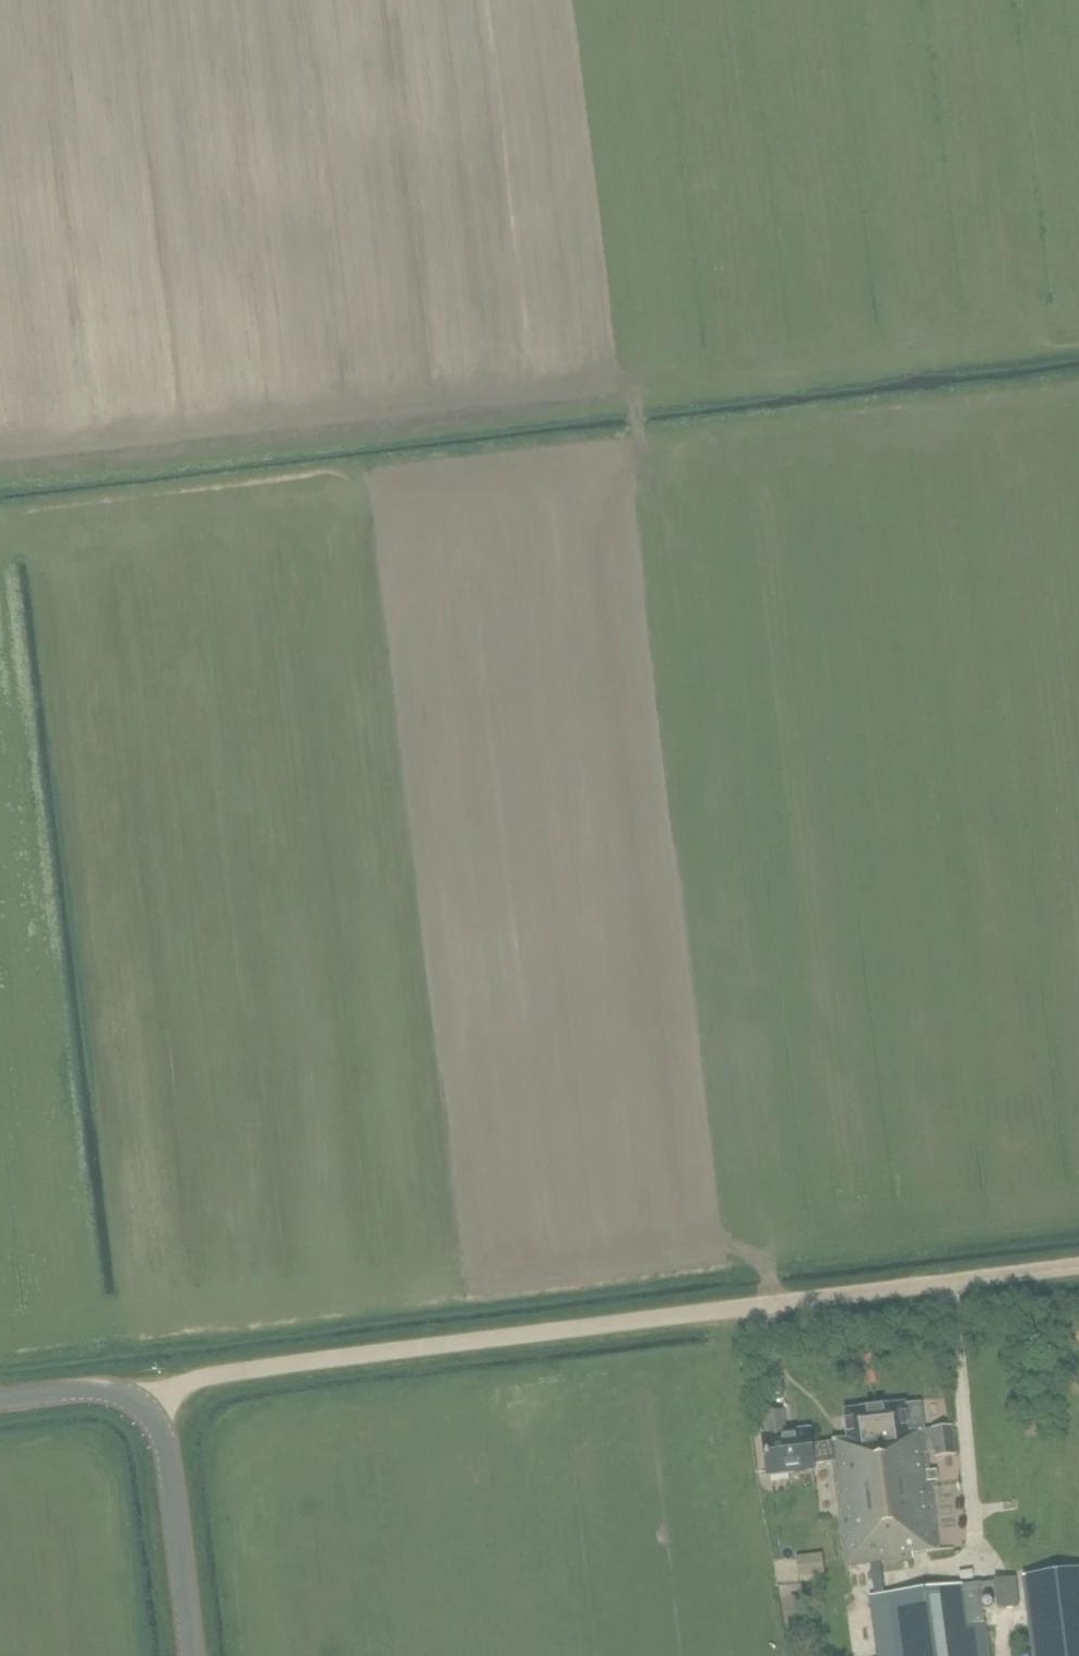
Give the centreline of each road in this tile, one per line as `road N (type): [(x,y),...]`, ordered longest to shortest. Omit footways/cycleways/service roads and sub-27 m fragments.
road 1 (unclassified): [(143,1408),(220,1375),(1078,1267)]
road 2 (tertiary): [(194,1655),(165,1442),(143,1408)]
road 3 (tertiary): [(0,1400),(98,1391),(143,1408)]

